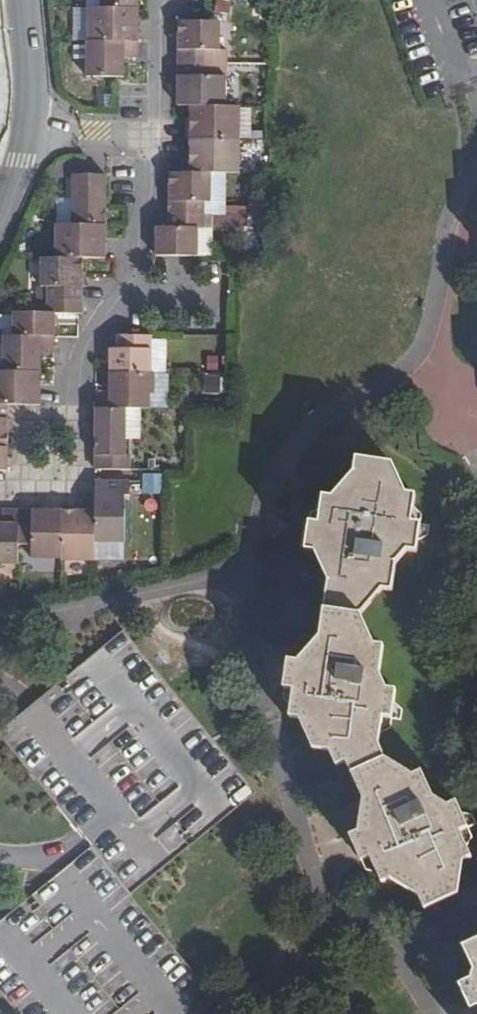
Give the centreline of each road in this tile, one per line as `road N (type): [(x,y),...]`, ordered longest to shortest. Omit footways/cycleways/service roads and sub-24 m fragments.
road 1 (residential): [(24,0),(28,128),(0,218)]

